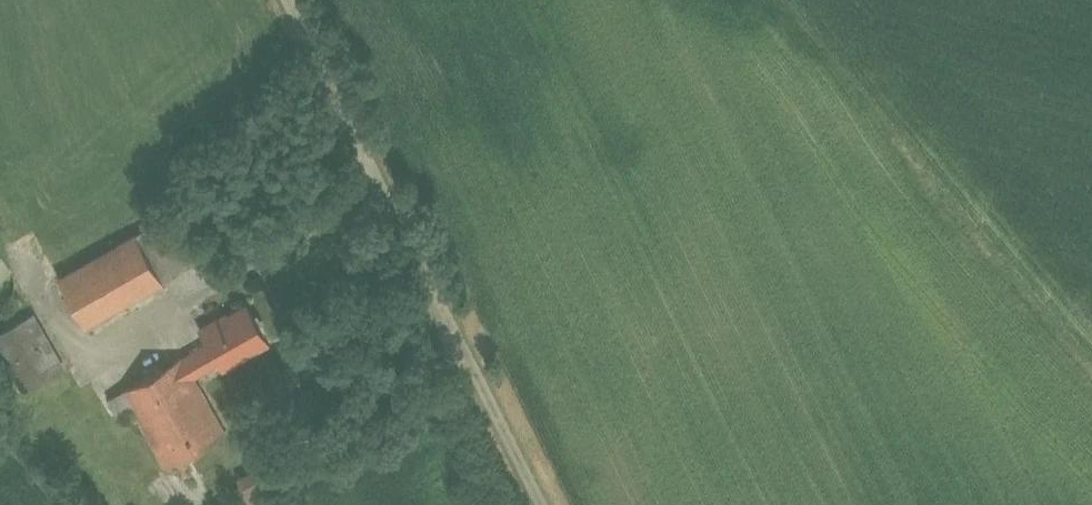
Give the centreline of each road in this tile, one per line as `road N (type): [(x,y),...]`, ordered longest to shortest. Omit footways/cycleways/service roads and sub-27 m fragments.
road 1 (unclassified): [(283,0),(539,504)]

